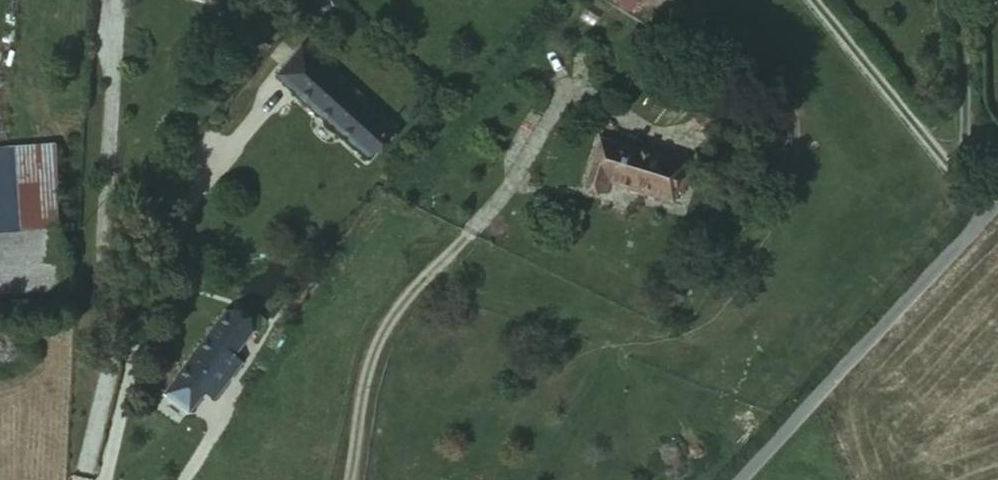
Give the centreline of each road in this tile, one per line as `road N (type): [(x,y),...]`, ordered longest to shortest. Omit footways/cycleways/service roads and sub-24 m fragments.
road 1 (residential): [(735,479),(997,197)]

